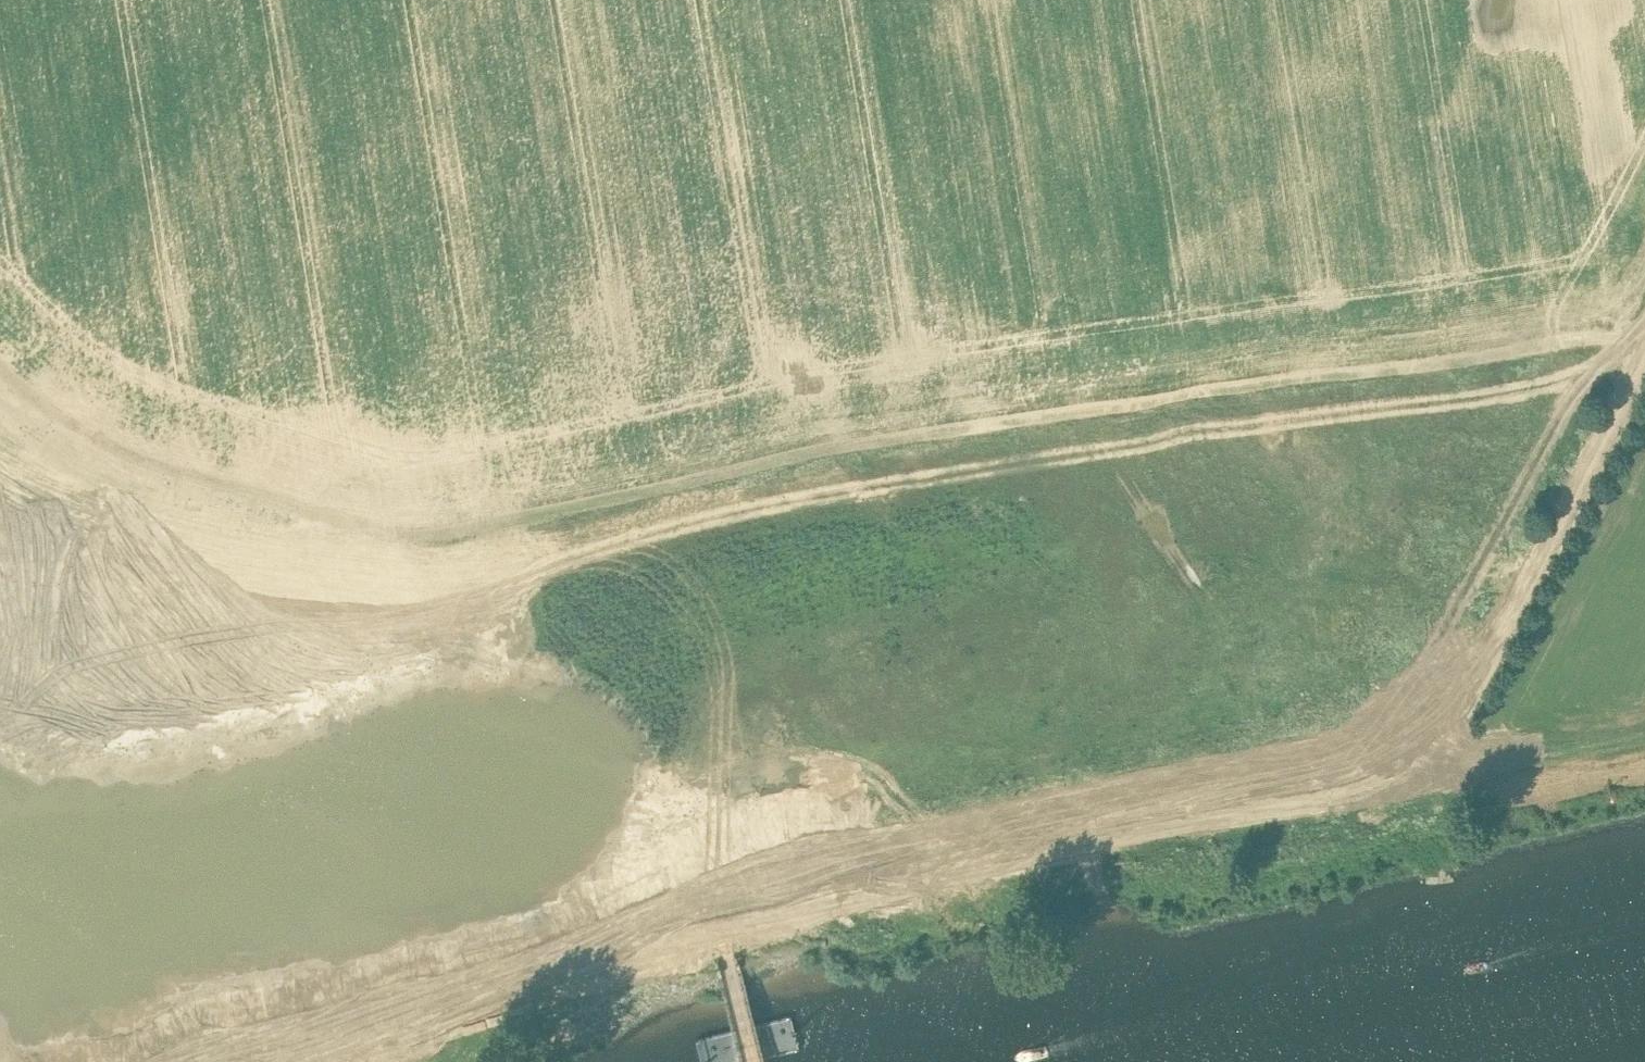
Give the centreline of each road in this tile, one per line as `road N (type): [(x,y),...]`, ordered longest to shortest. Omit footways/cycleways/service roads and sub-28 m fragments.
road 1 (unclassified): [(1468,715),(1644,348)]

